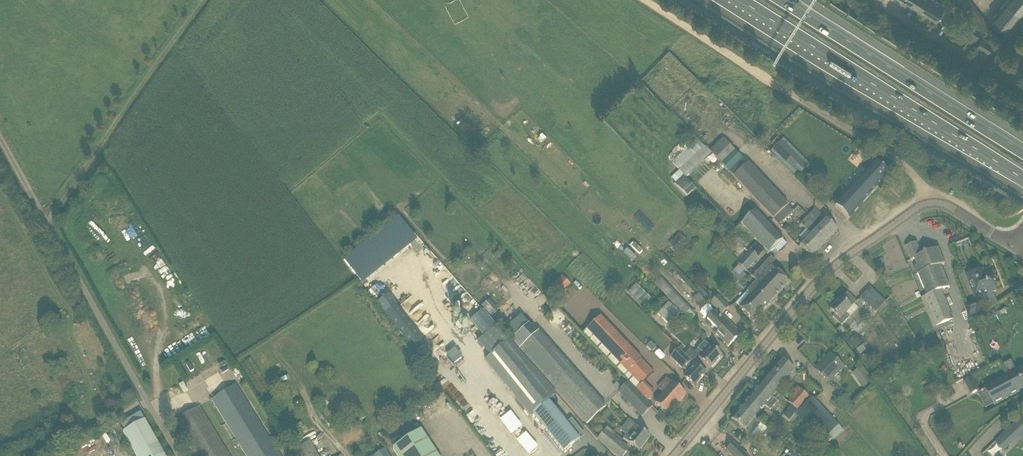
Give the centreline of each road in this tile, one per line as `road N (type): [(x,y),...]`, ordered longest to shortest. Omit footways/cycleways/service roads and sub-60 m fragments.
road 1 (tertiary): [(674,455),(801,302),(845,258),(919,206),(952,207),(1014,246)]
road 2 (track): [(933,202),(909,169),(648,0)]
road 3 (motorway): [(740,0),(1022,178)]
road 4 (motorway): [(1022,151),(783,0)]
road 5 (track): [(202,0),(45,224)]
road 6 (unclassified): [(176,455),(45,224)]
road 7 (residential): [(1015,79),(869,0)]
road 8 (track): [(30,455),(96,419),(147,404)]

